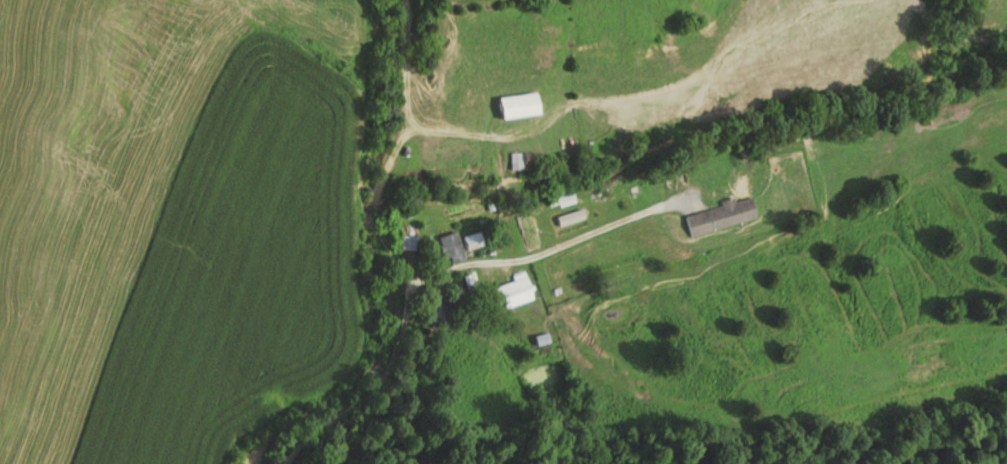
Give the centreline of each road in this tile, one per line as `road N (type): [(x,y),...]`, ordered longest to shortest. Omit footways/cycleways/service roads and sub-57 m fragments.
road 1 (residential): [(286,463),(398,335),(414,286),(447,266),(527,258)]

